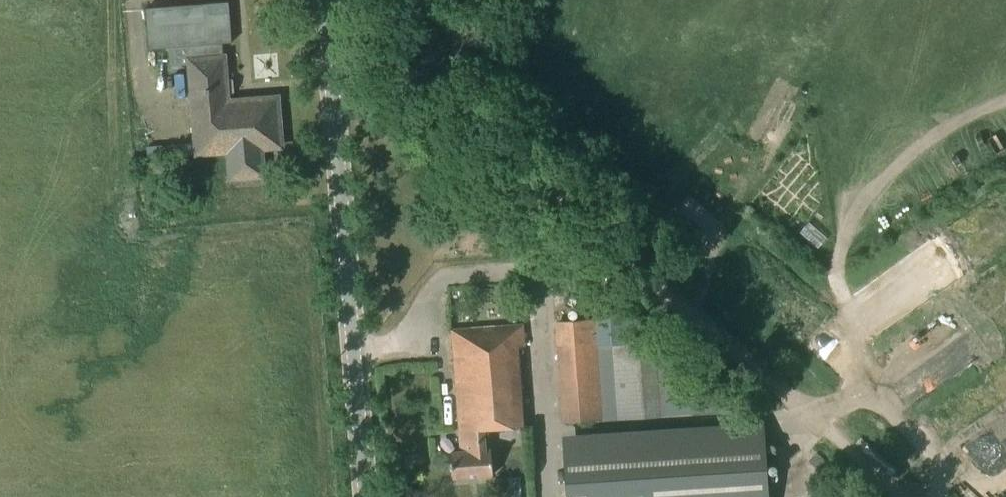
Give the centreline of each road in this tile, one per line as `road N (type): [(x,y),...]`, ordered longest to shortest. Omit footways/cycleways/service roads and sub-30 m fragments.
road 1 (track): [(323,9),(352,18),(903,496)]
road 2 (secondary): [(367,496),(330,47),(319,0)]

